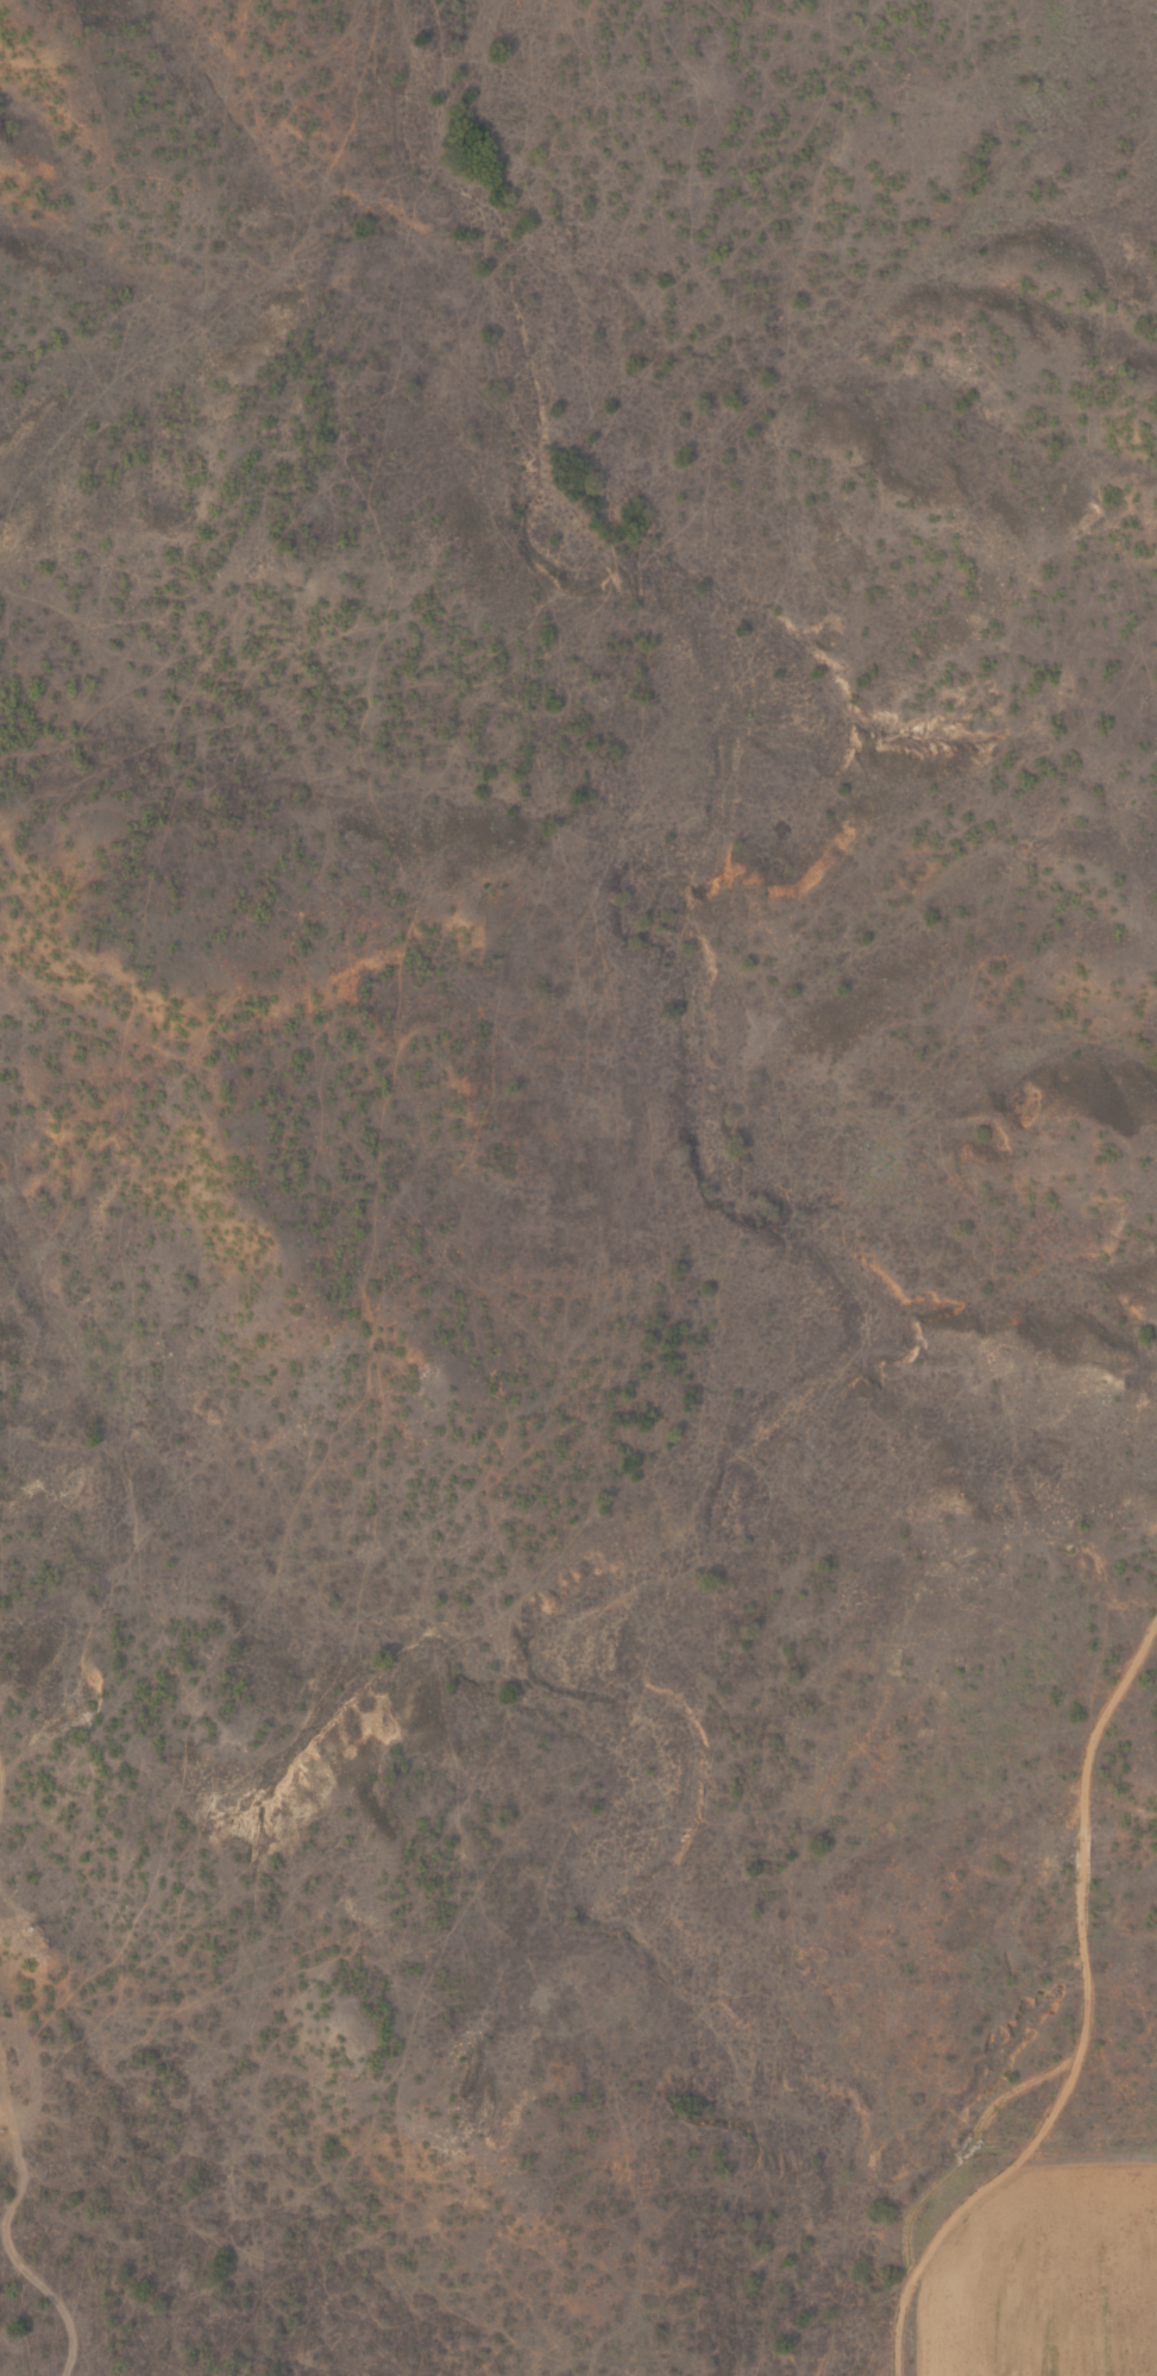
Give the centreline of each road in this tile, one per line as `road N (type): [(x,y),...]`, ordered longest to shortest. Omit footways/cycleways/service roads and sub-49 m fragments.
road 1 (residential): [(905,2375),(907,2308),(1087,1634),(1156,1536)]

